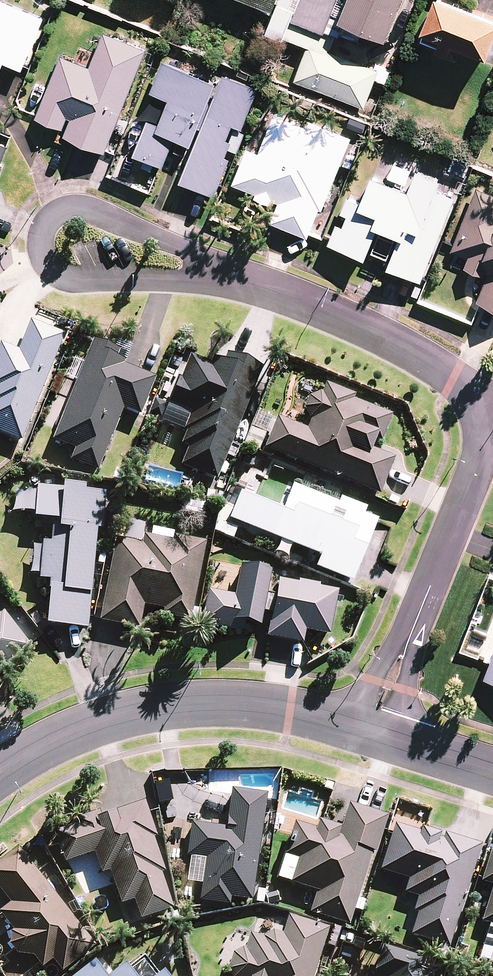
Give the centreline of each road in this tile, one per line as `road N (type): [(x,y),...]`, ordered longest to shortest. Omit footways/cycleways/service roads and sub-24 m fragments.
road 1 (residential): [(0,773),(67,735),(164,707),(274,708),(369,728)]
road 2 (residential): [(210,272),(169,280),(58,273),(45,253),(44,233),(72,208),(175,247)]
road 3 (residential): [(369,728),(492,425)]
road 4 (residential): [(492,404),(412,350),(210,272)]
road 5 (residential): [(369,728),(492,770)]

